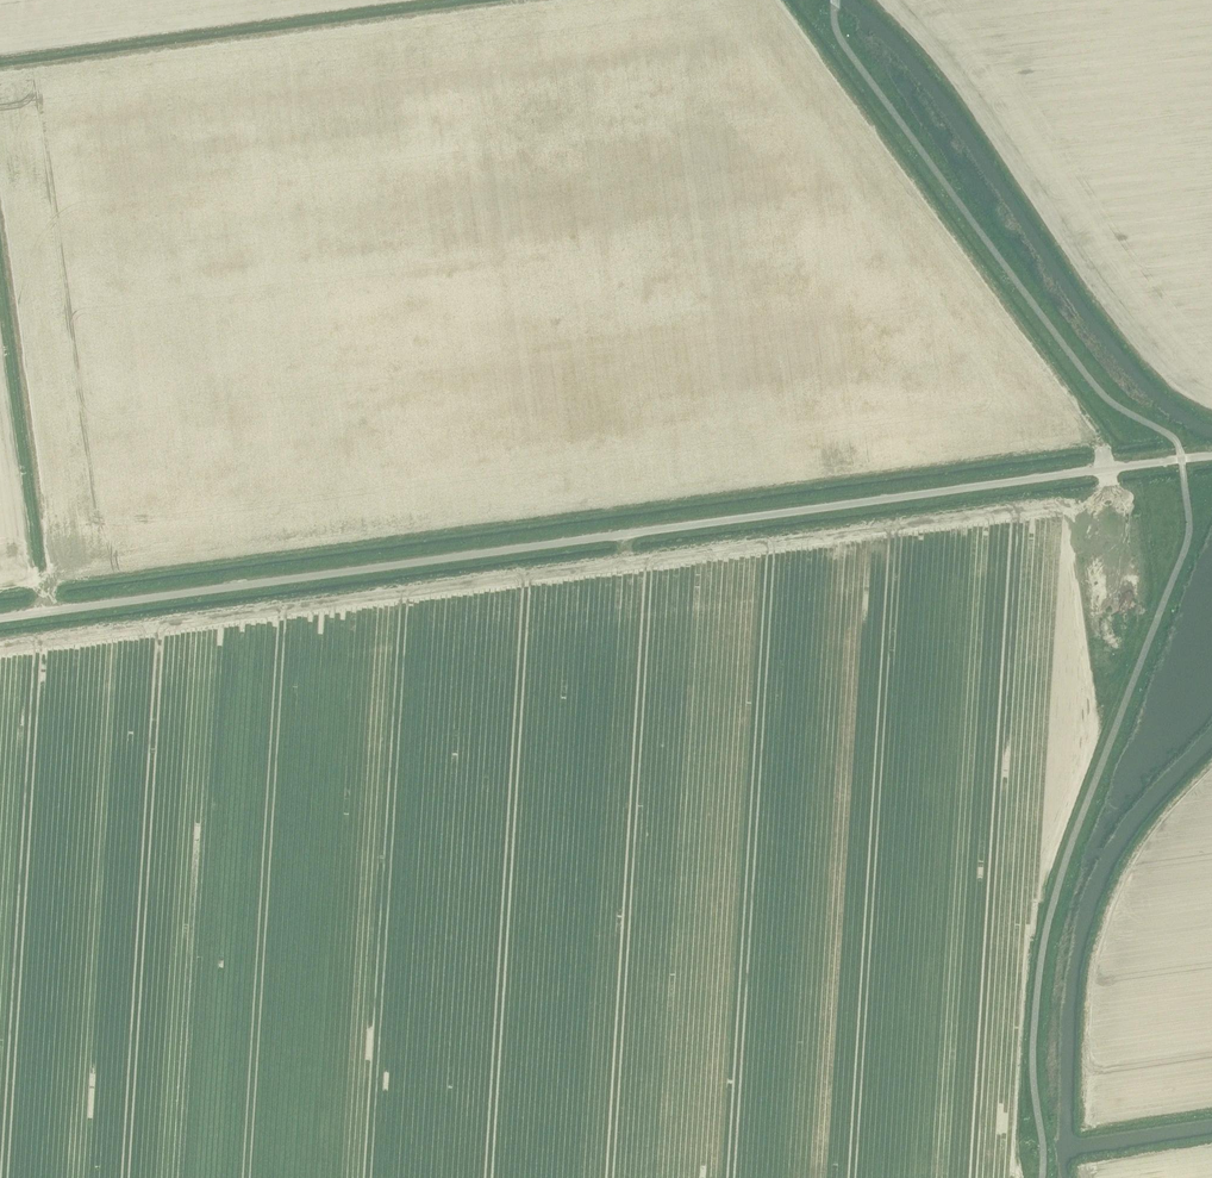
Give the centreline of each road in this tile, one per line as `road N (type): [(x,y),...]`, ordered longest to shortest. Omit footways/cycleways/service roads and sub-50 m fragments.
road 1 (unclassified): [(0,618),(1211,456)]
road 2 (track): [(876,0),(947,78),(1143,358),(1211,410)]

